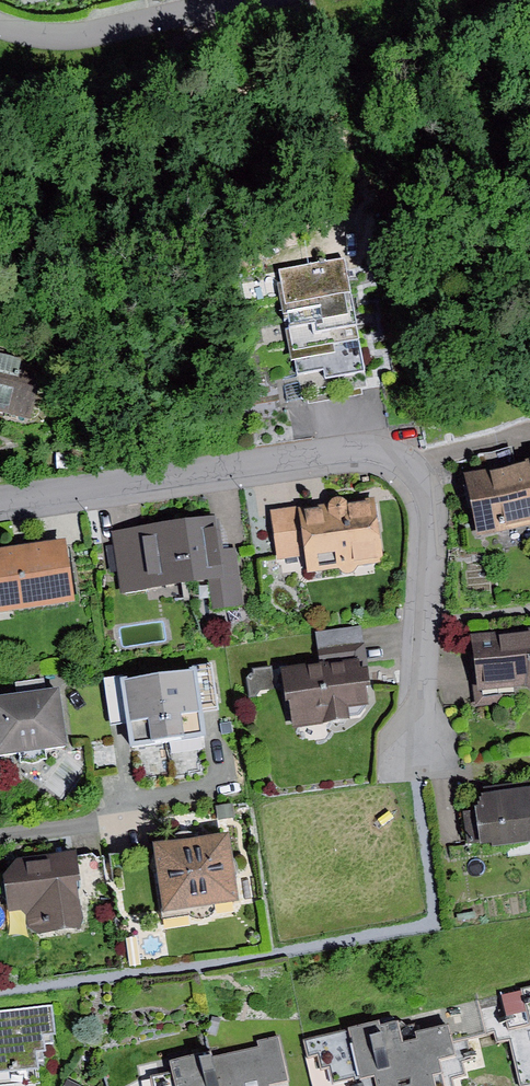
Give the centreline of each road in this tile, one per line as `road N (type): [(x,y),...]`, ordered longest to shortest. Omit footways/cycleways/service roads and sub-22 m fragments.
road 1 (residential): [(0,499),(360,448),(408,460),(432,508),(416,757)]
road 2 (track): [(0,133),(221,88),(264,88),(305,99),(336,119),(363,178),(354,212),(389,451)]
road 3 (residential): [(0,26),(53,39),(243,0)]

